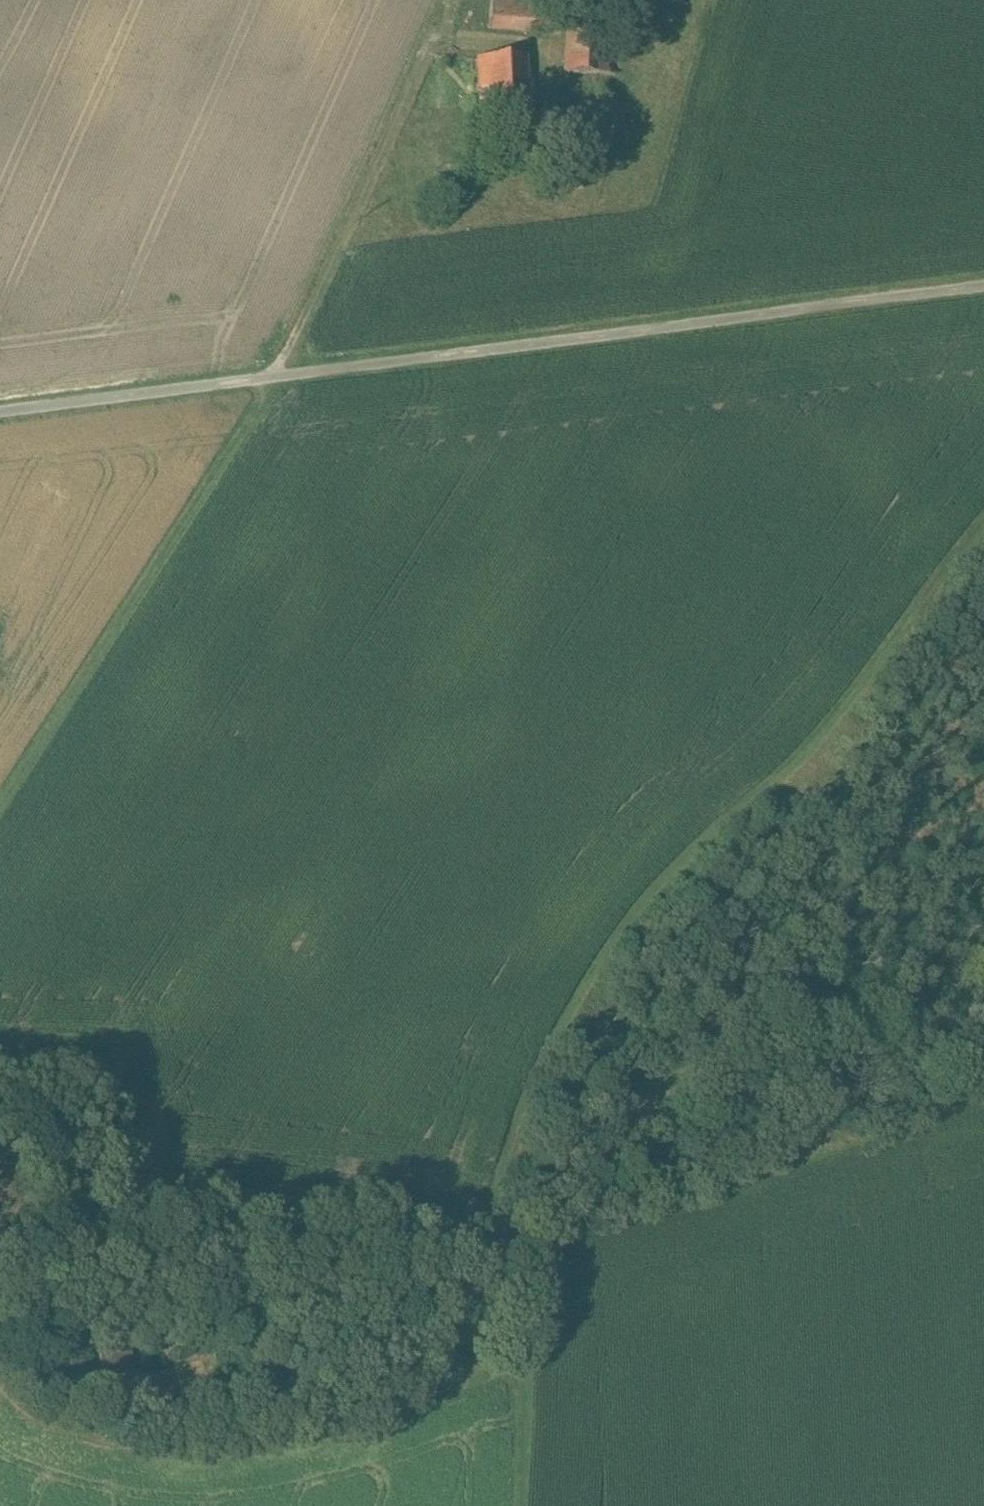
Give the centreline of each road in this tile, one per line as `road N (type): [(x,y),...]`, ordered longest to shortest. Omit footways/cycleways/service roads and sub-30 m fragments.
road 1 (unclassified): [(0,411),(983,287)]

